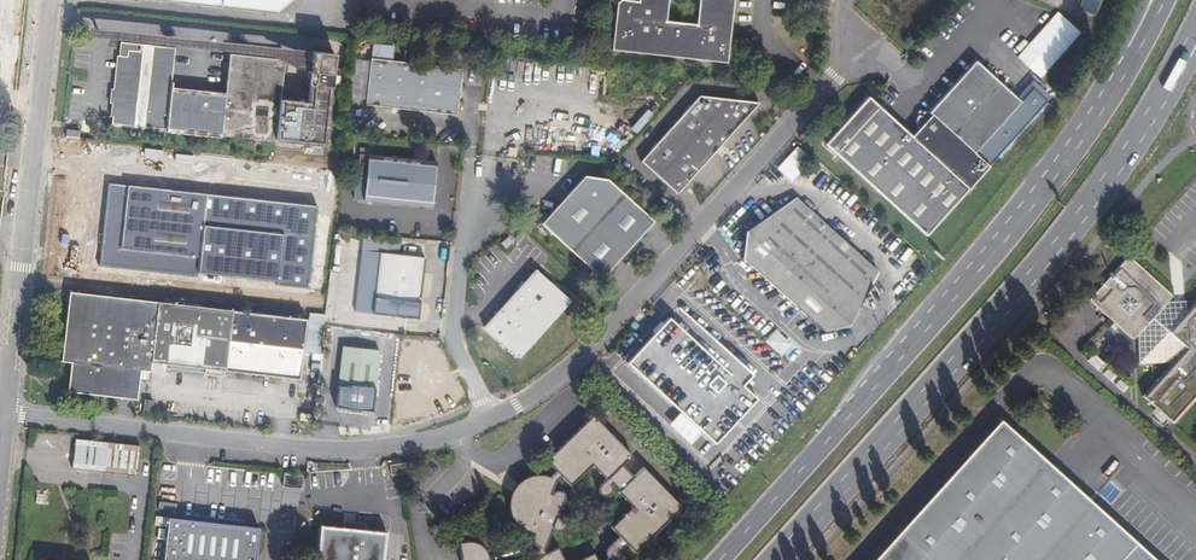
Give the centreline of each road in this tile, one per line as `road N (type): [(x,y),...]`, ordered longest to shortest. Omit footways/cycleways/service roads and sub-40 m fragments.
road 1 (primary): [(1135,51),(1017,220),(719,559)]
road 2 (primary): [(771,559),(1061,241),(1169,81)]
road 3 (unclassified): [(6,413),(327,449),(408,444),(493,419)]
road 4 (unclassified): [(493,419),(572,372),(824,89)]
road 5 (unclassified): [(50,0),(6,413)]
road 6 (unclassified): [(493,419),(452,342),(471,170)]

